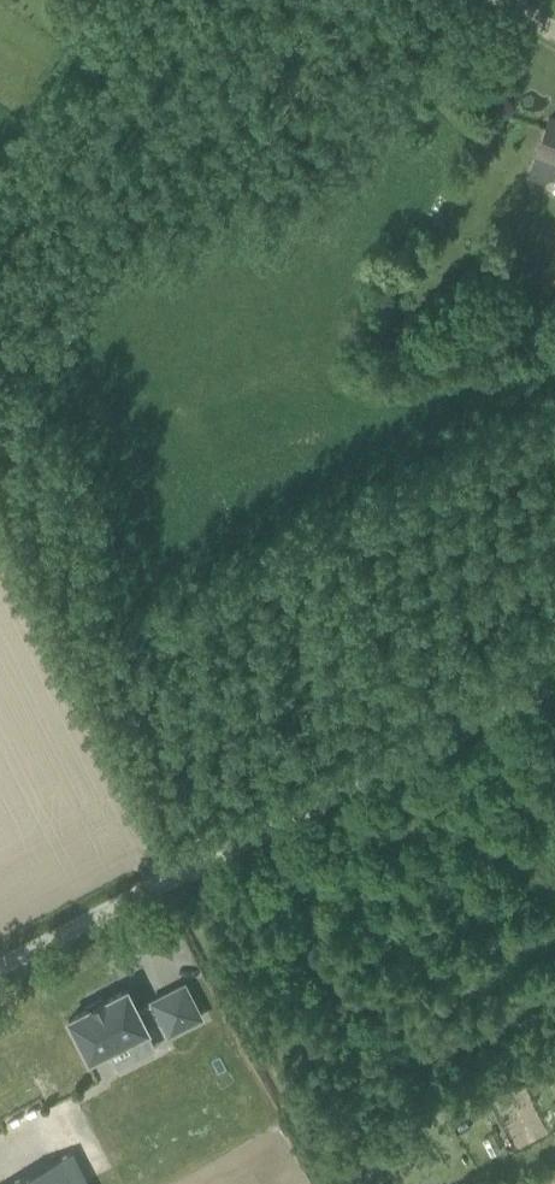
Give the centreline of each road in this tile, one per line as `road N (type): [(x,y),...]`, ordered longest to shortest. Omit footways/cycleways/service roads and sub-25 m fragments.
road 1 (unclassified): [(0,966),(554,676)]

